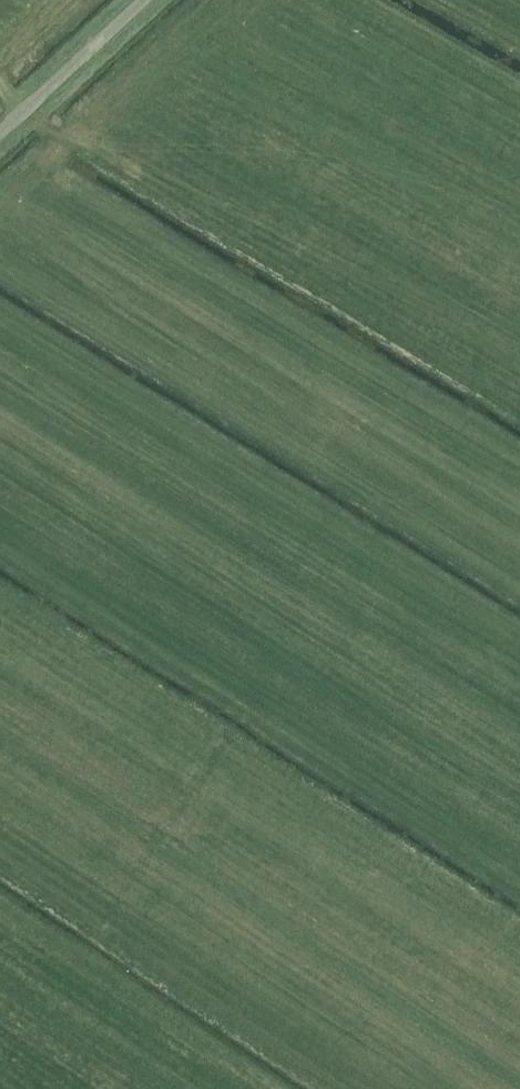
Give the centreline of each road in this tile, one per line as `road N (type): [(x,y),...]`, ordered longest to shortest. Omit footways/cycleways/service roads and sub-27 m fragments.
road 1 (unclassified): [(0,132),(143,0)]

